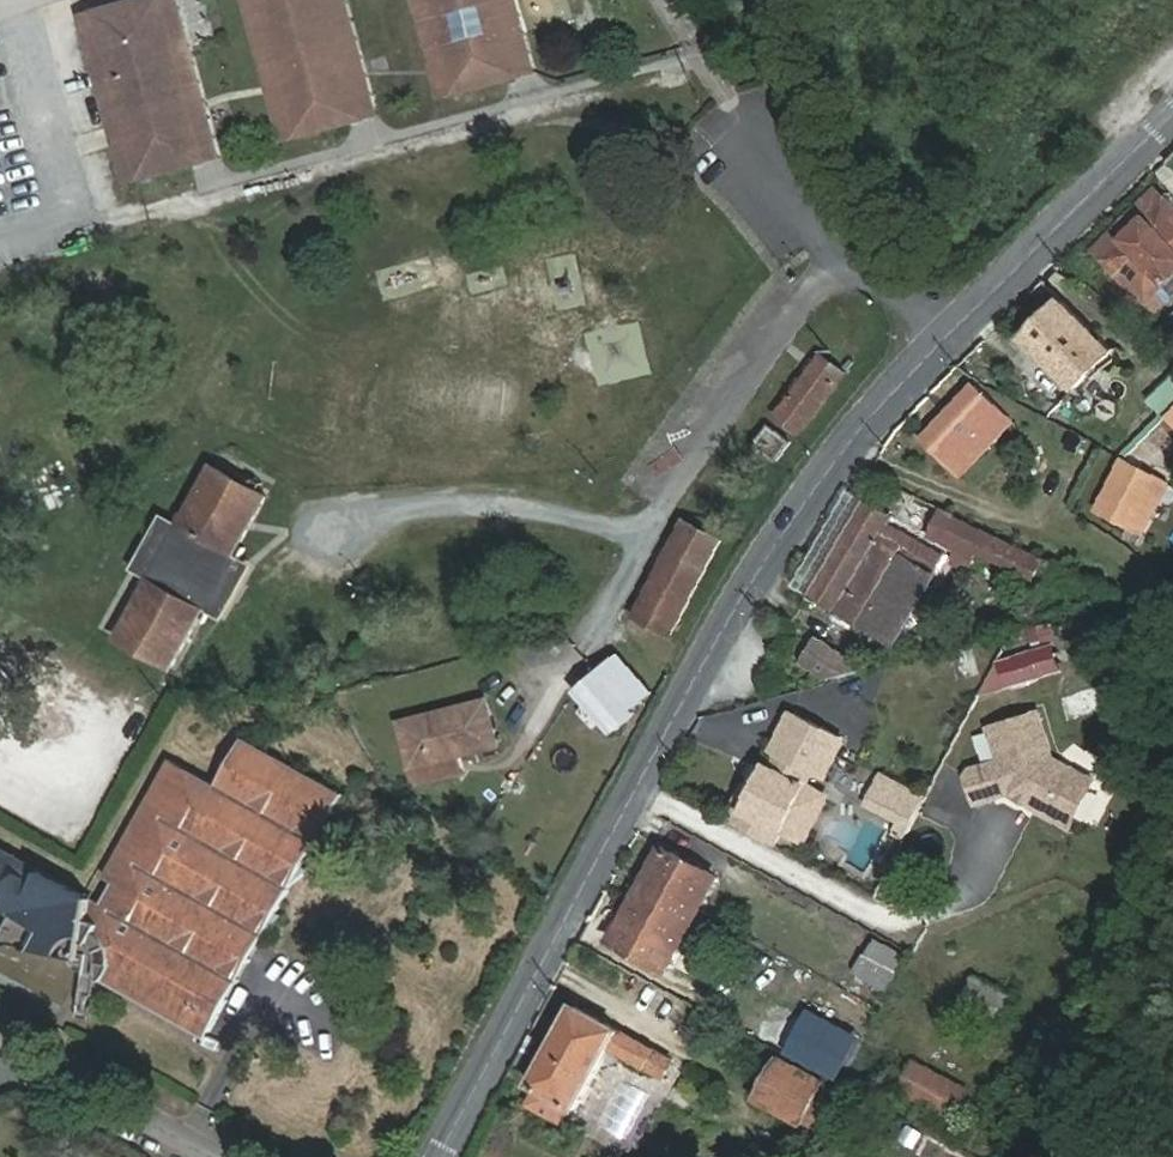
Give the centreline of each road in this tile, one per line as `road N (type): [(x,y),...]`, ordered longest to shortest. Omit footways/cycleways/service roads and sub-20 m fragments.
road 1 (tertiary): [(440,1156),(737,605),(799,513),(868,416),(1012,270),(1172,126)]
road 2 (residential): [(209,1156),(0,1045)]

